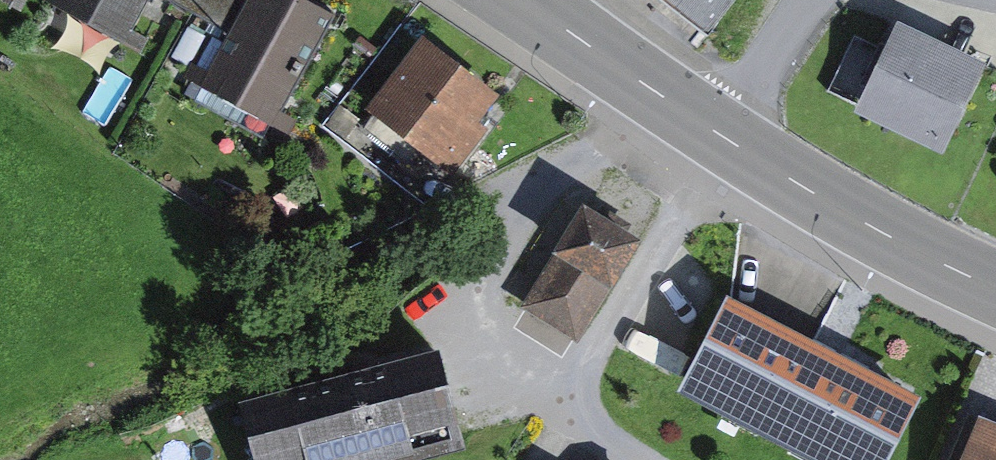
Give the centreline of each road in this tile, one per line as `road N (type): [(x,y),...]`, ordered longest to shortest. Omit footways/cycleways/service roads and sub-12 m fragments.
road 1 (primary): [(995,282),(862,216),(725,130)]
road 2 (primary): [(725,130),(537,0)]
road 3 (residential): [(725,130),(814,0)]

